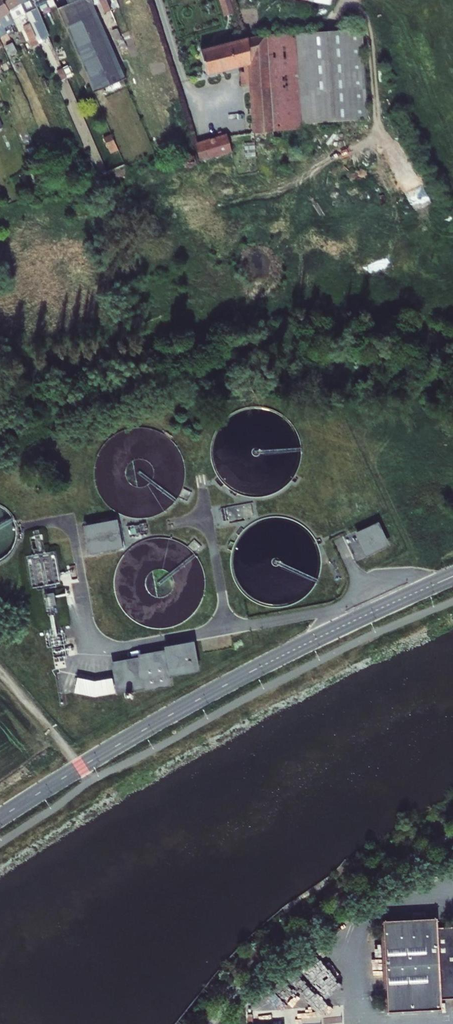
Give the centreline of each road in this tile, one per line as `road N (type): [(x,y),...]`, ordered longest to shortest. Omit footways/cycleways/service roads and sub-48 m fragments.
road 1 (tertiary): [(0,818),(223,683),(452,577)]

